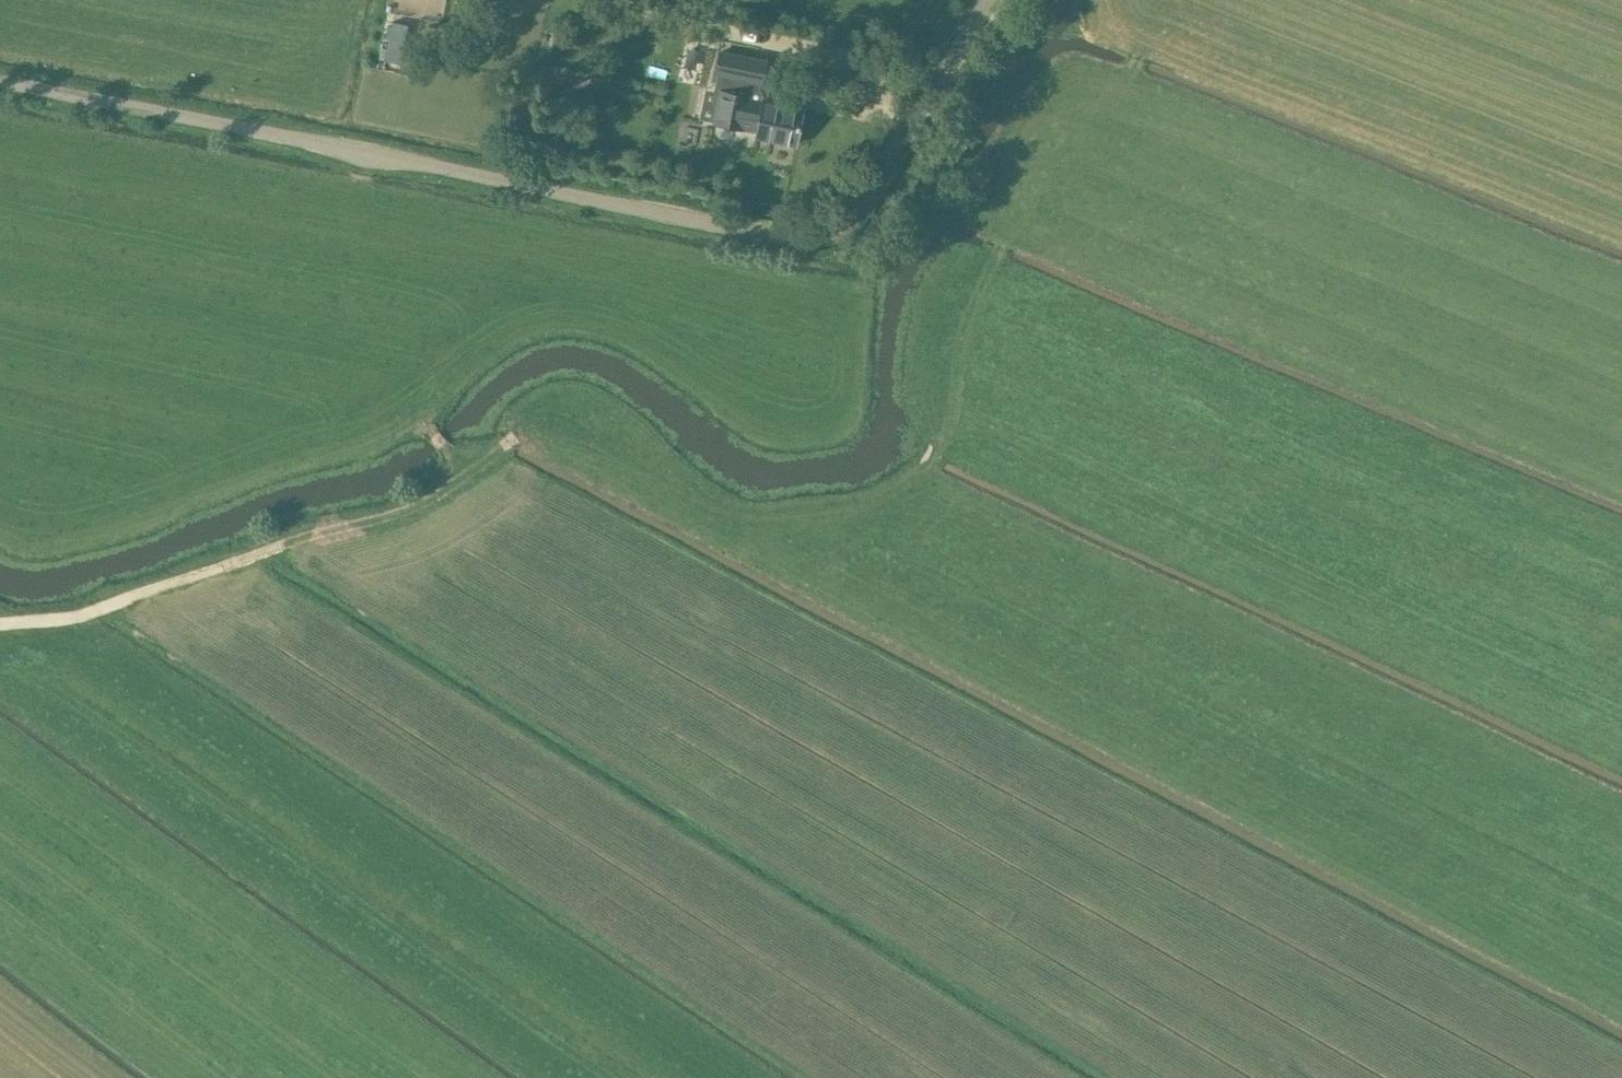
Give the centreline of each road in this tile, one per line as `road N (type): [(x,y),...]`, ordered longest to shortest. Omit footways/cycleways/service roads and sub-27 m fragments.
road 1 (unclassified): [(0,82),(794,239),(841,224),(990,0)]
road 2 (track): [(0,624),(81,618),(424,503),(516,439)]

